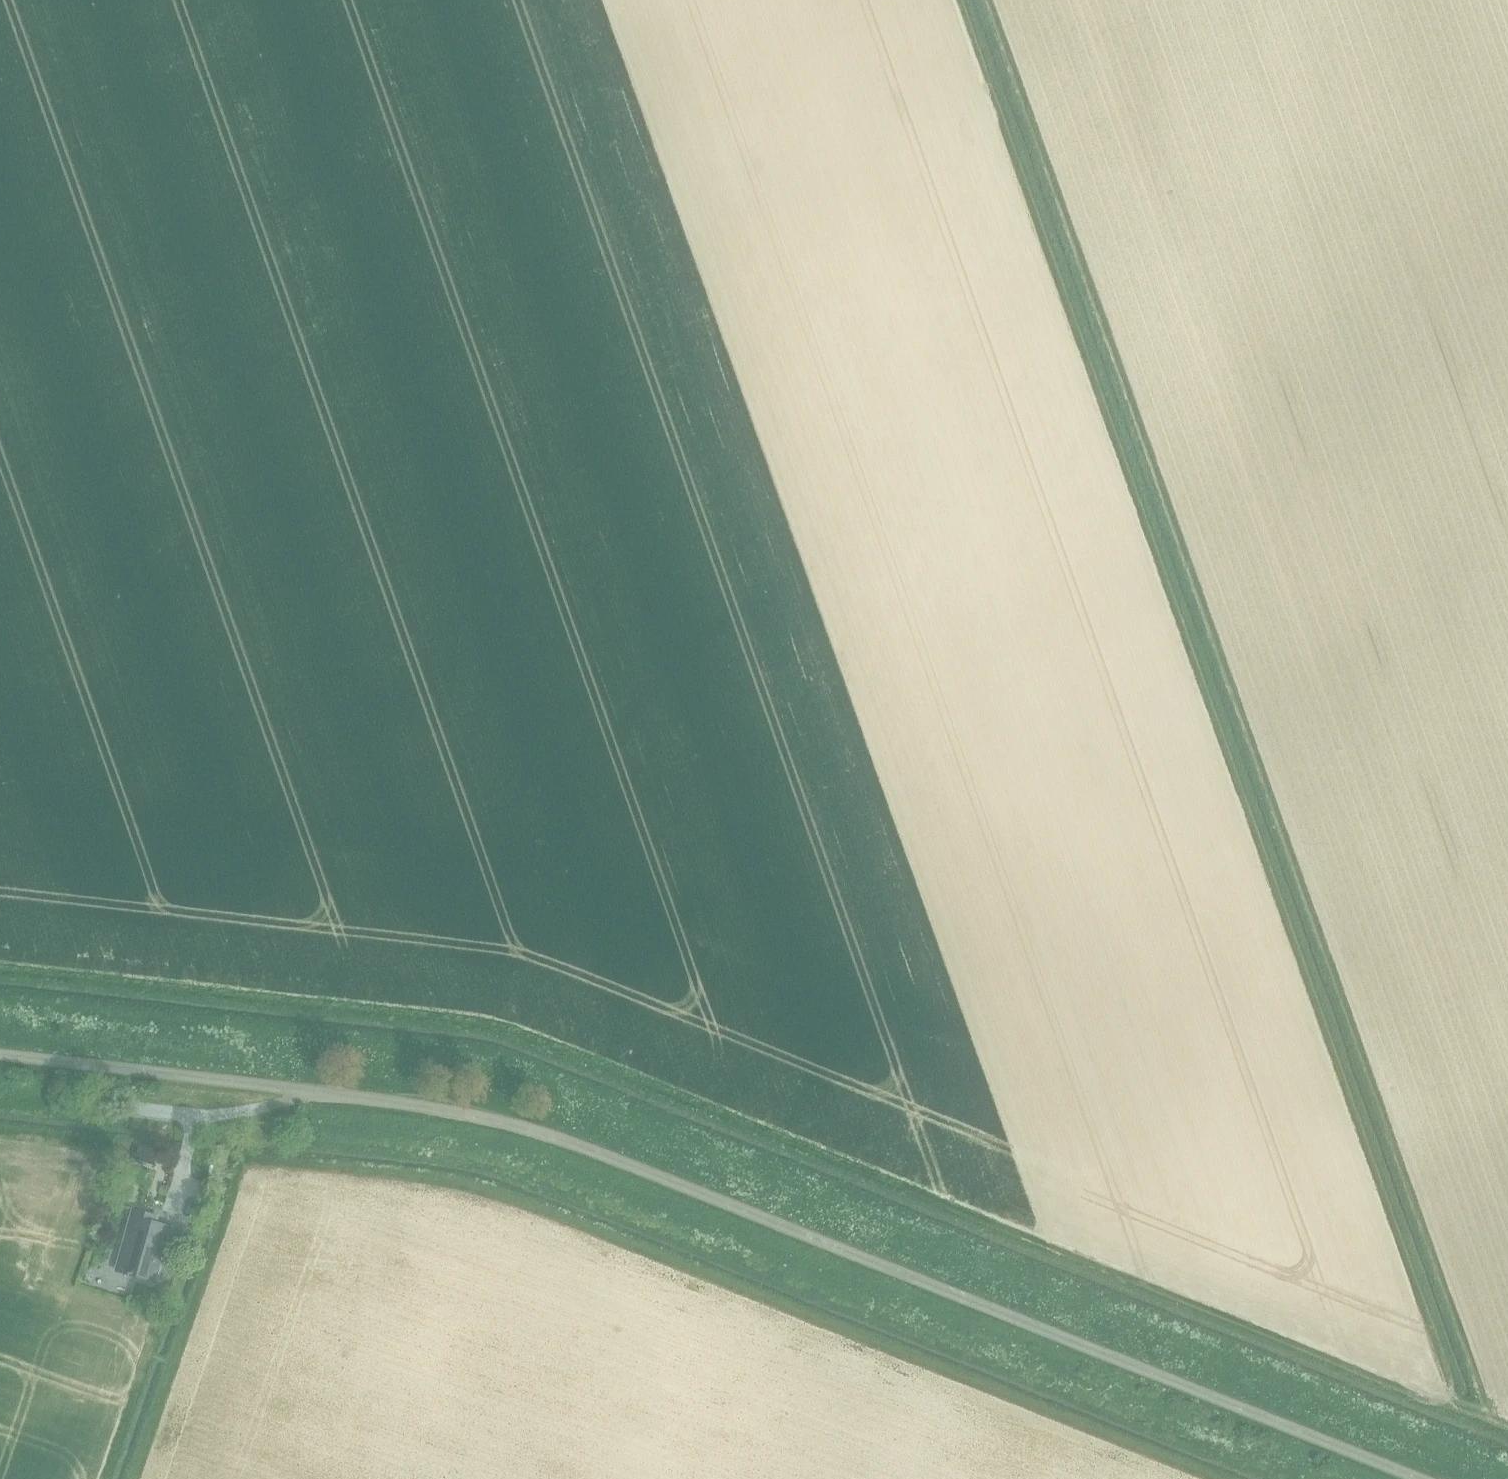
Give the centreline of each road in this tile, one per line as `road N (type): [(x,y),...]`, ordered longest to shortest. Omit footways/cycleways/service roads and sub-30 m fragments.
road 1 (unclassified): [(1417,1478),(543,1135),(394,1103),(0,1055)]

